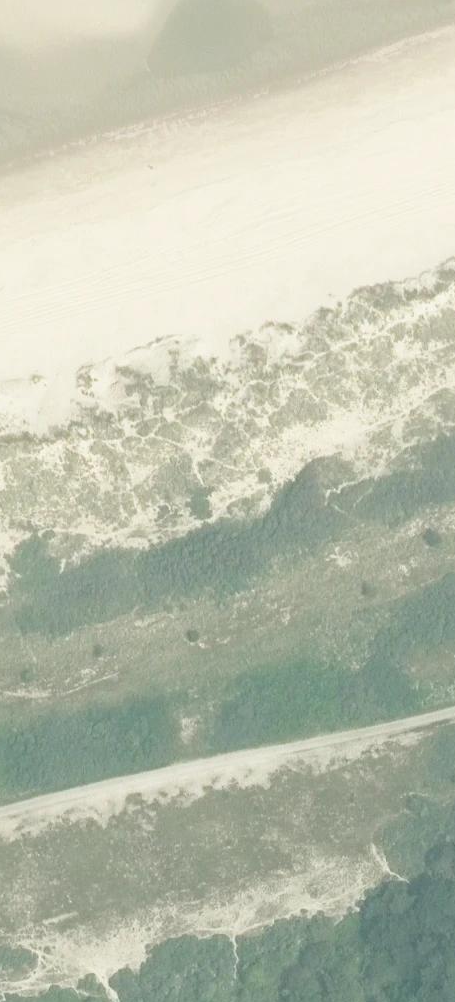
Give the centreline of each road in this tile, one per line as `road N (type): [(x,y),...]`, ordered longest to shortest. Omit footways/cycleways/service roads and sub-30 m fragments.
road 1 (track): [(454,711),(0,814)]

